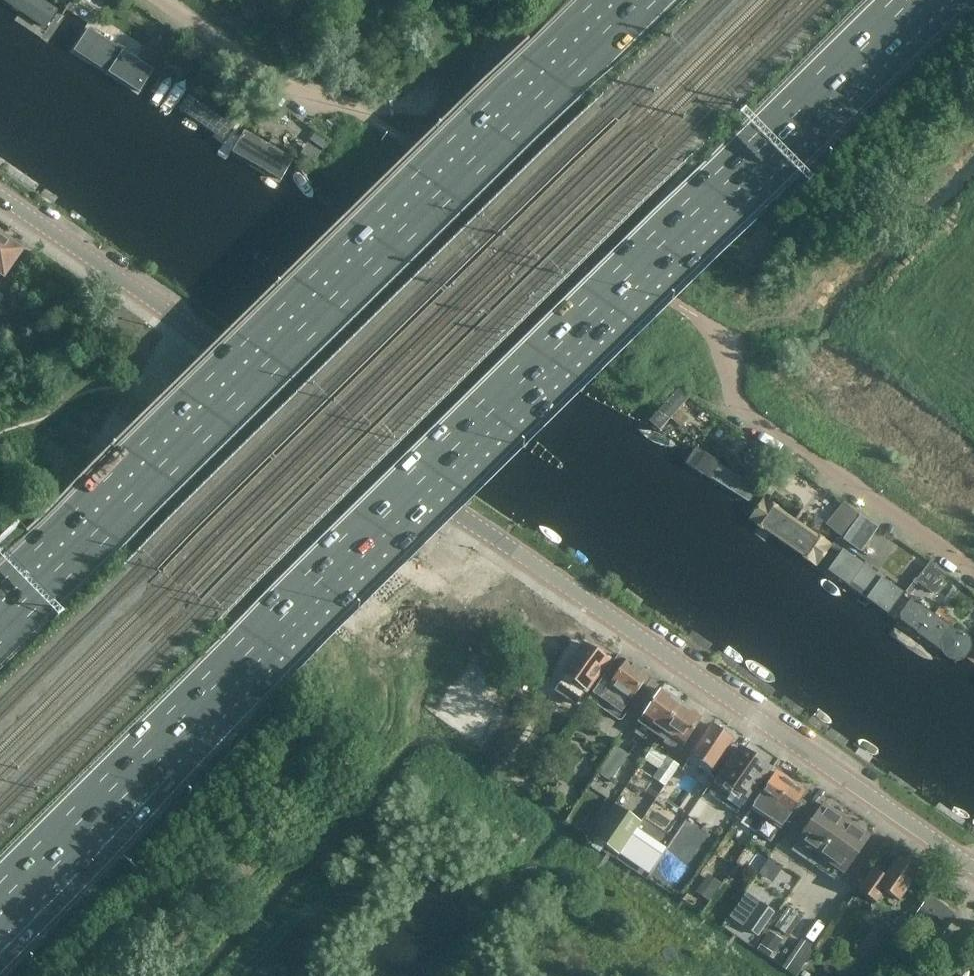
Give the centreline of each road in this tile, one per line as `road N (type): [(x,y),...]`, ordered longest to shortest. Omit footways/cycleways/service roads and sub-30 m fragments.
road 1 (motorway): [(0,900),(912,0)]
road 2 (tertiary): [(973,869),(0,191)]
road 3 (motorway): [(646,0),(0,633)]
road 4 (residential): [(973,568),(733,402),(724,356)]
road 5 (track): [(0,433),(92,389),(162,373),(206,334)]
road 6 (residential): [(157,0),(304,99),(352,110)]

